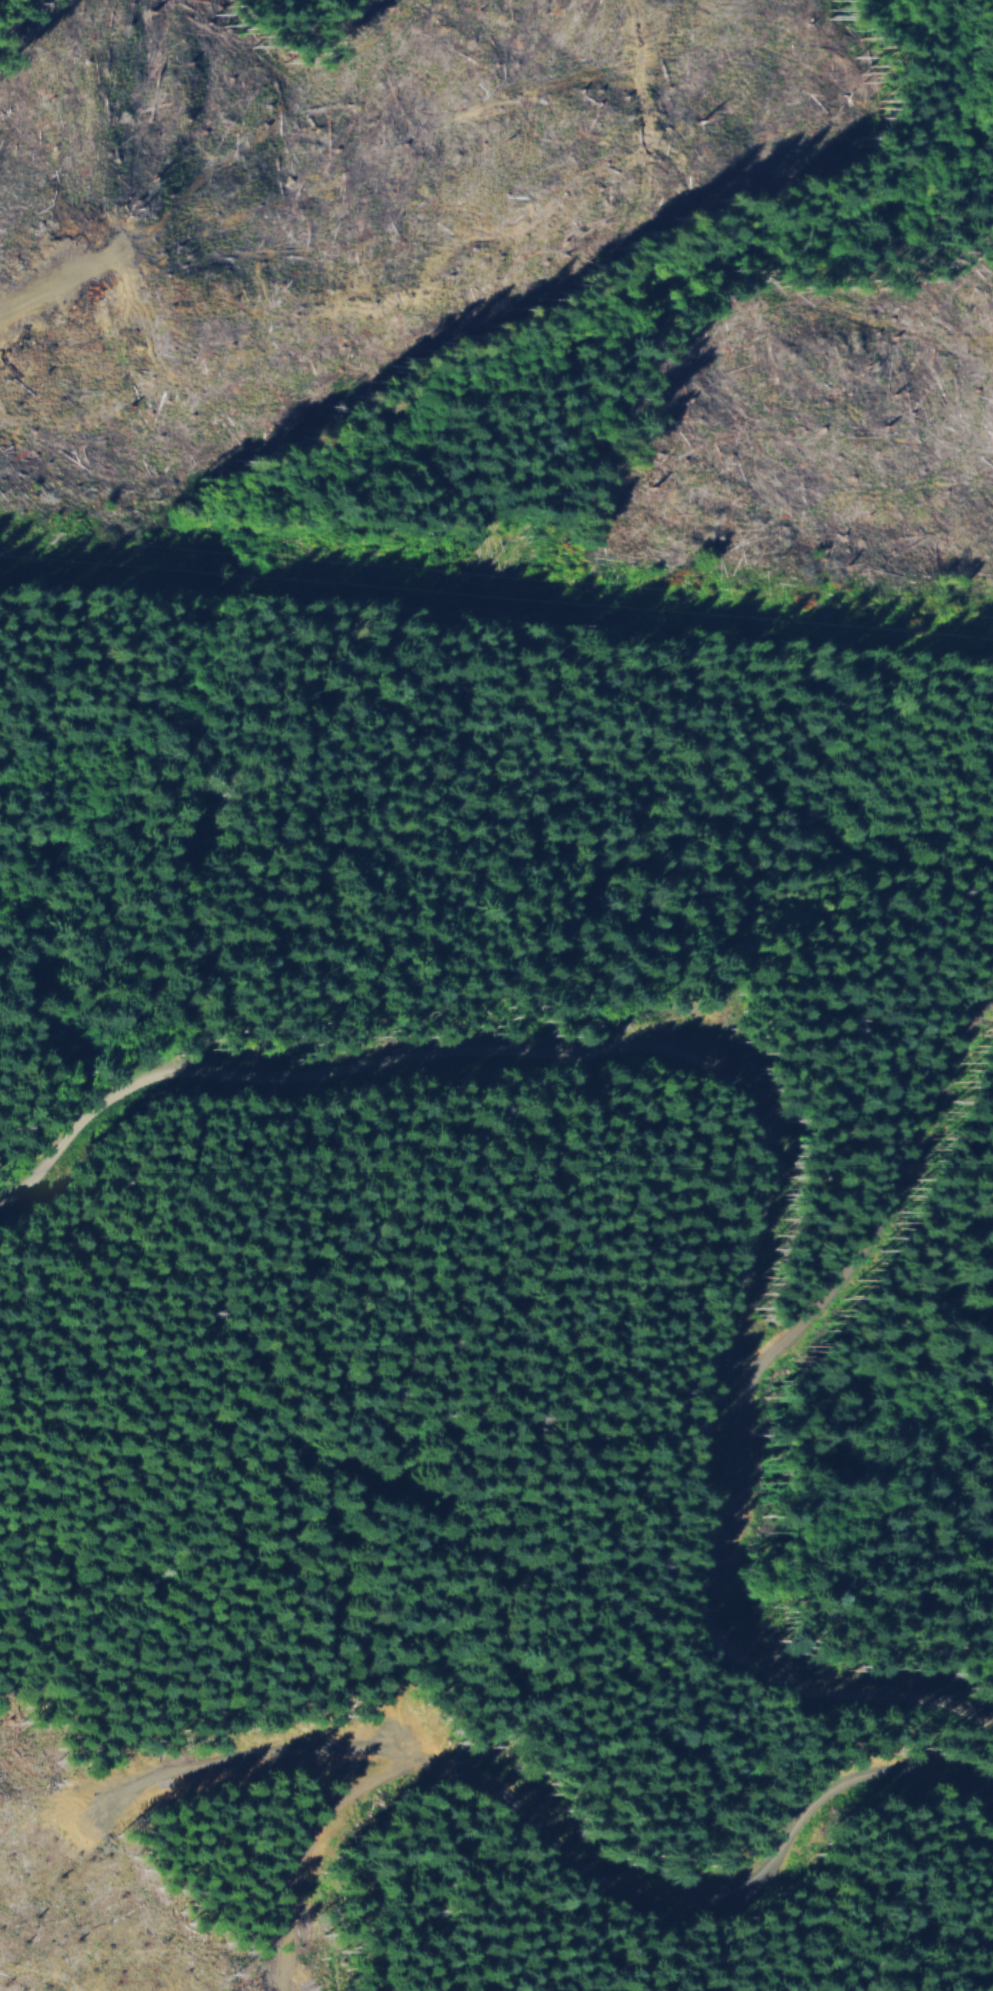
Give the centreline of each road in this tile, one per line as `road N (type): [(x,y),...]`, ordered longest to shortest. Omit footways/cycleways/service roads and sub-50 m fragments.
road 1 (track): [(992,1889),(809,1864),(736,1730),(730,1451),(706,1324),(628,1221),(561,1191),(446,1191),(229,1251),(0,1382)]
road 2 (track): [(992,1027),(862,1269),(775,1335),(769,1384),(783,1508),(733,1572)]

